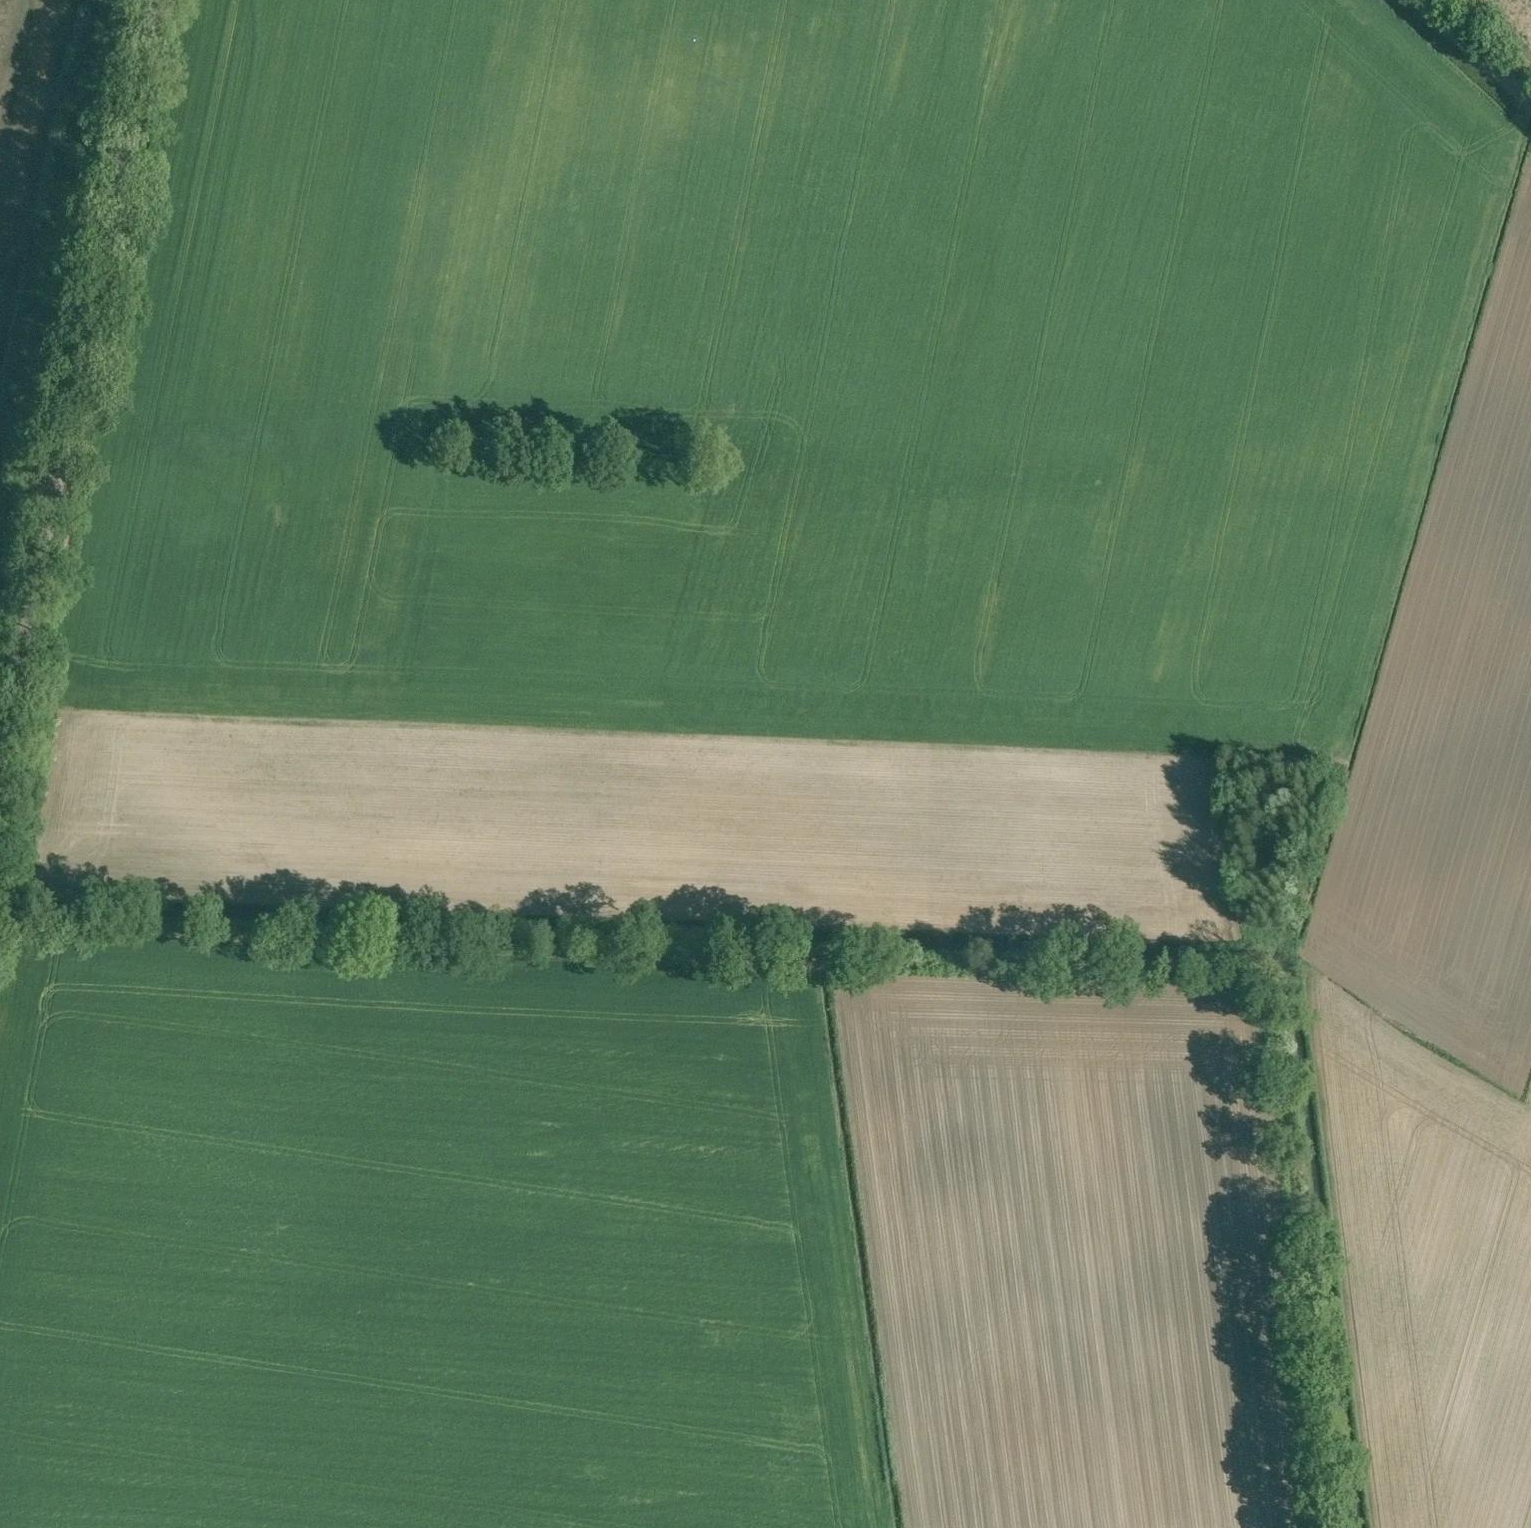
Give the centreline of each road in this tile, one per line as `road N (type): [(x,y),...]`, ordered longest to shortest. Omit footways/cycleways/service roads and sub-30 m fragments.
road 1 (unclassified): [(0,763),(153,0)]
road 2 (unclassified): [(1530,103),(1416,0)]

